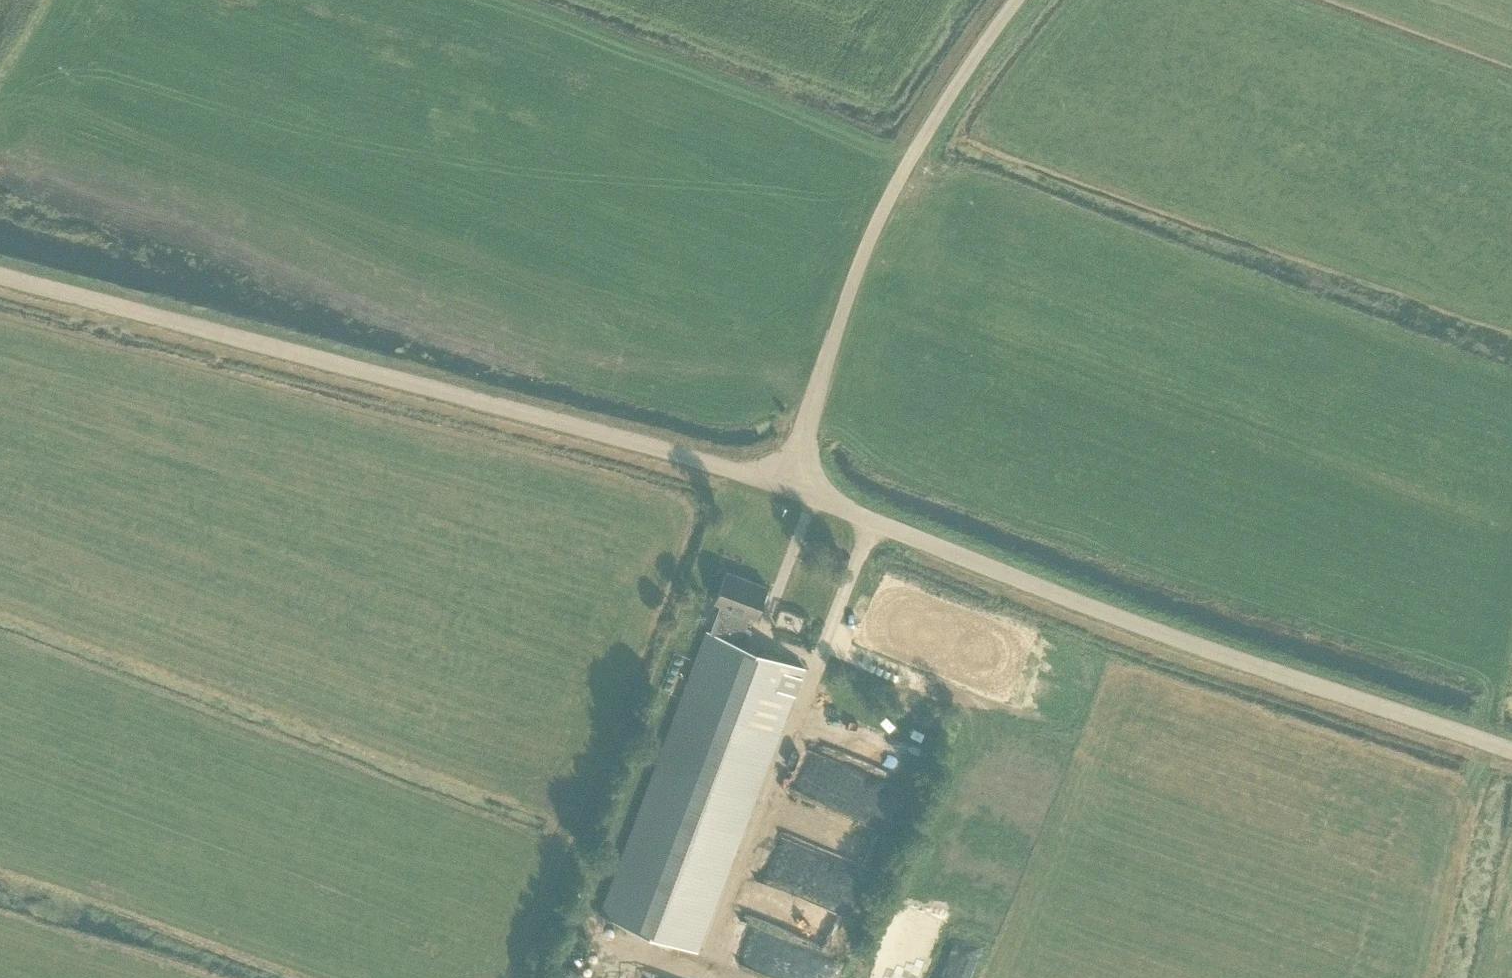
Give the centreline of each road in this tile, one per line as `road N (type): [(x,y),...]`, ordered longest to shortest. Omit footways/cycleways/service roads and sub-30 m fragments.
road 1 (unclassified): [(791,483),(0,278)]
road 2 (unclassified): [(1511,753),(1024,580),(791,483)]
road 3 (unclassified): [(791,483),(867,241),(1017,0)]

